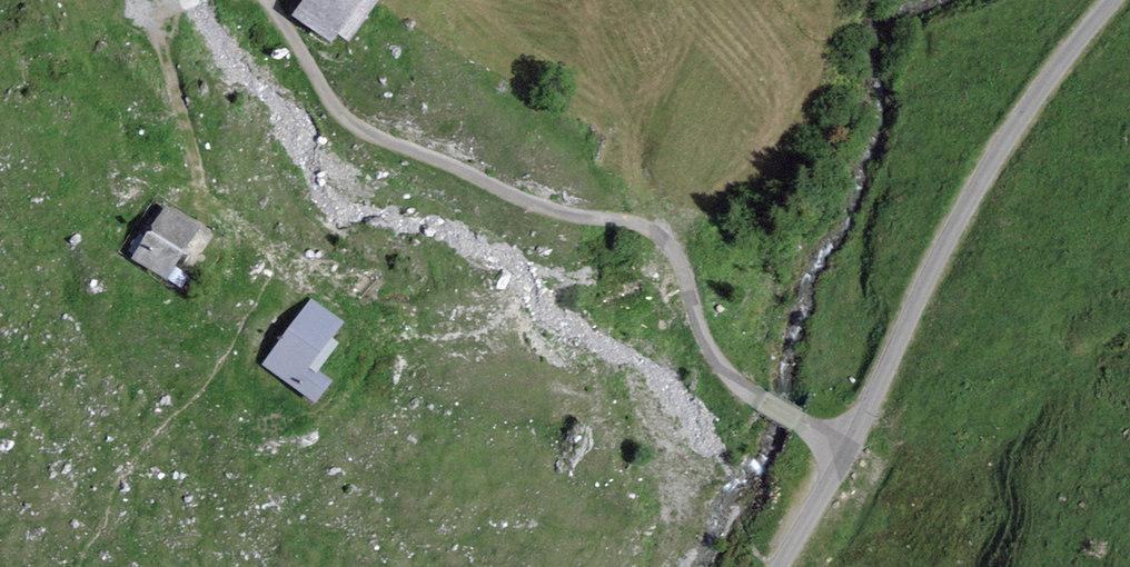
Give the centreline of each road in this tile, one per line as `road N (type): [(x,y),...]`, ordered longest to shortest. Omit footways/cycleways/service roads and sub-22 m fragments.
road 1 (track): [(855,448),(756,399),(728,375),(700,325),(680,256),(662,236),(524,199),(364,129),(338,106),(274,0)]
road 2 (unclassified): [(1115,0),(1034,96),(948,244),(855,448),(785,566)]
road 3 (track): [(278,255),(213,197),(203,175),(190,110),(157,23),(187,0)]

